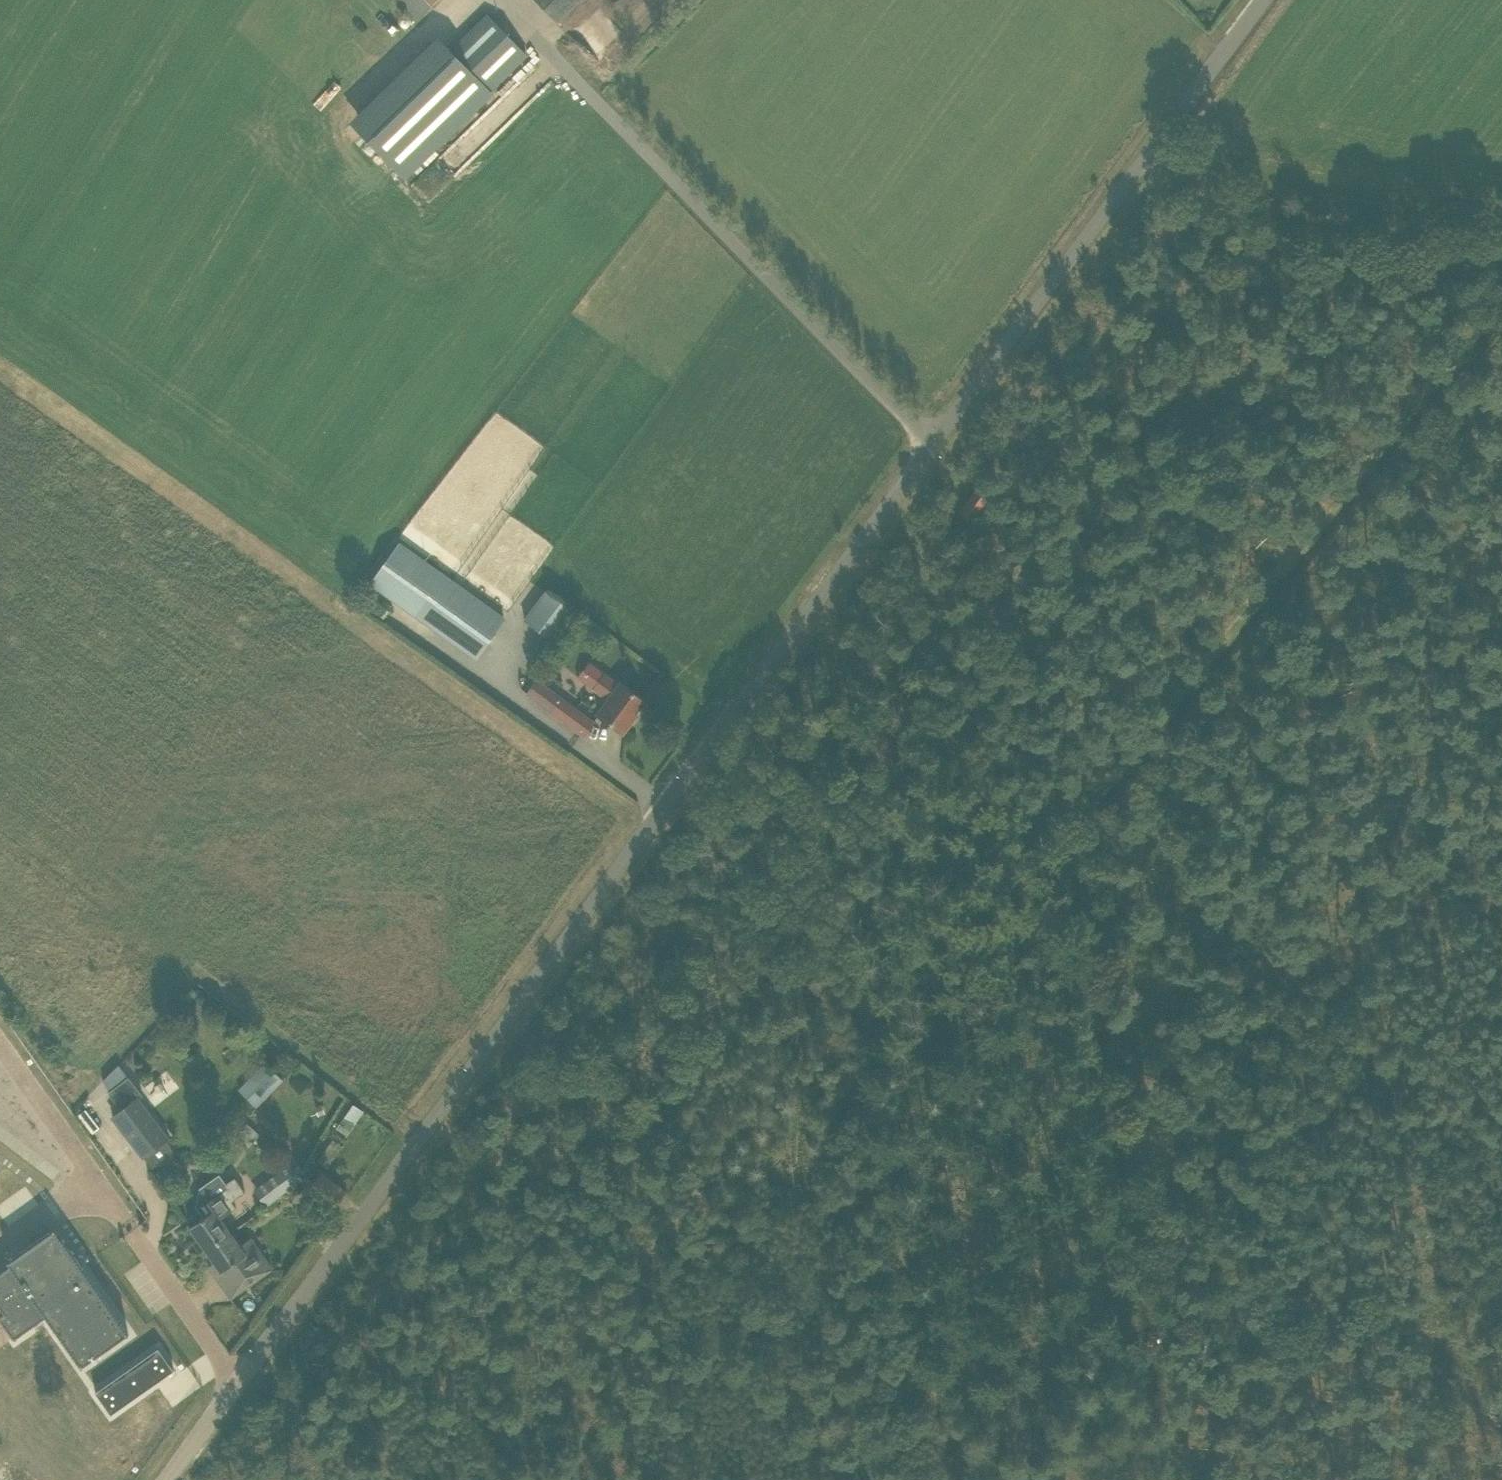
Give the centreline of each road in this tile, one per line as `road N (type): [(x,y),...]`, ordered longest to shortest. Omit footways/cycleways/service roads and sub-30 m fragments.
road 1 (unclassified): [(240,1382),(1269,0)]
road 2 (unclassified): [(240,1382),(132,1231)]
road 3 (unclassified): [(166,1479),(240,1382)]

